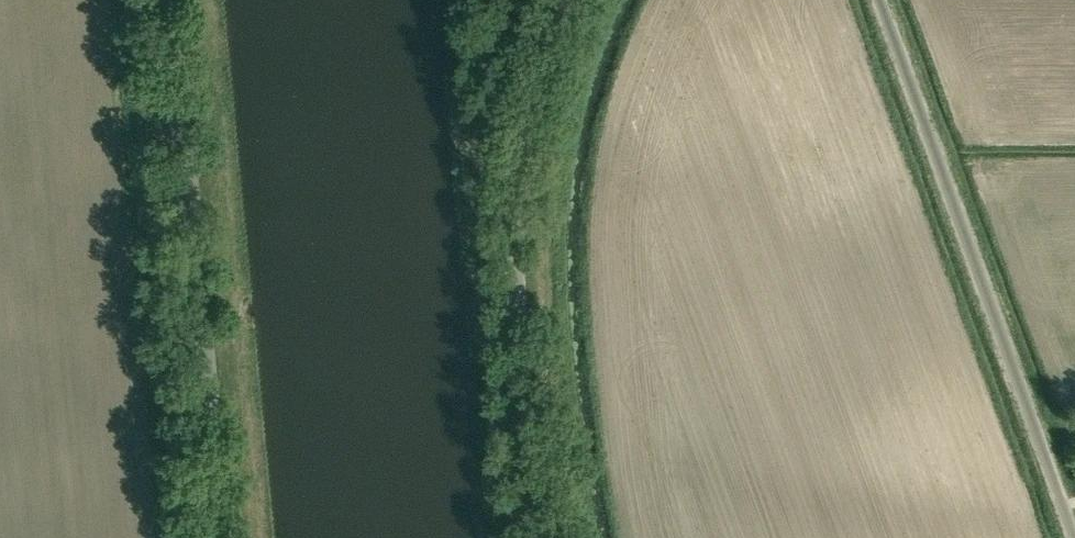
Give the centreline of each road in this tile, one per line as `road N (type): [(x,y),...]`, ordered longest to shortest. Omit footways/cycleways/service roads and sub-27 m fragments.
road 1 (unclassified): [(1074,537),(877,0)]
road 2 (unclassified): [(546,537),(515,248),(532,93),(565,0)]
road 3 (unclassified): [(217,537),(165,0)]

